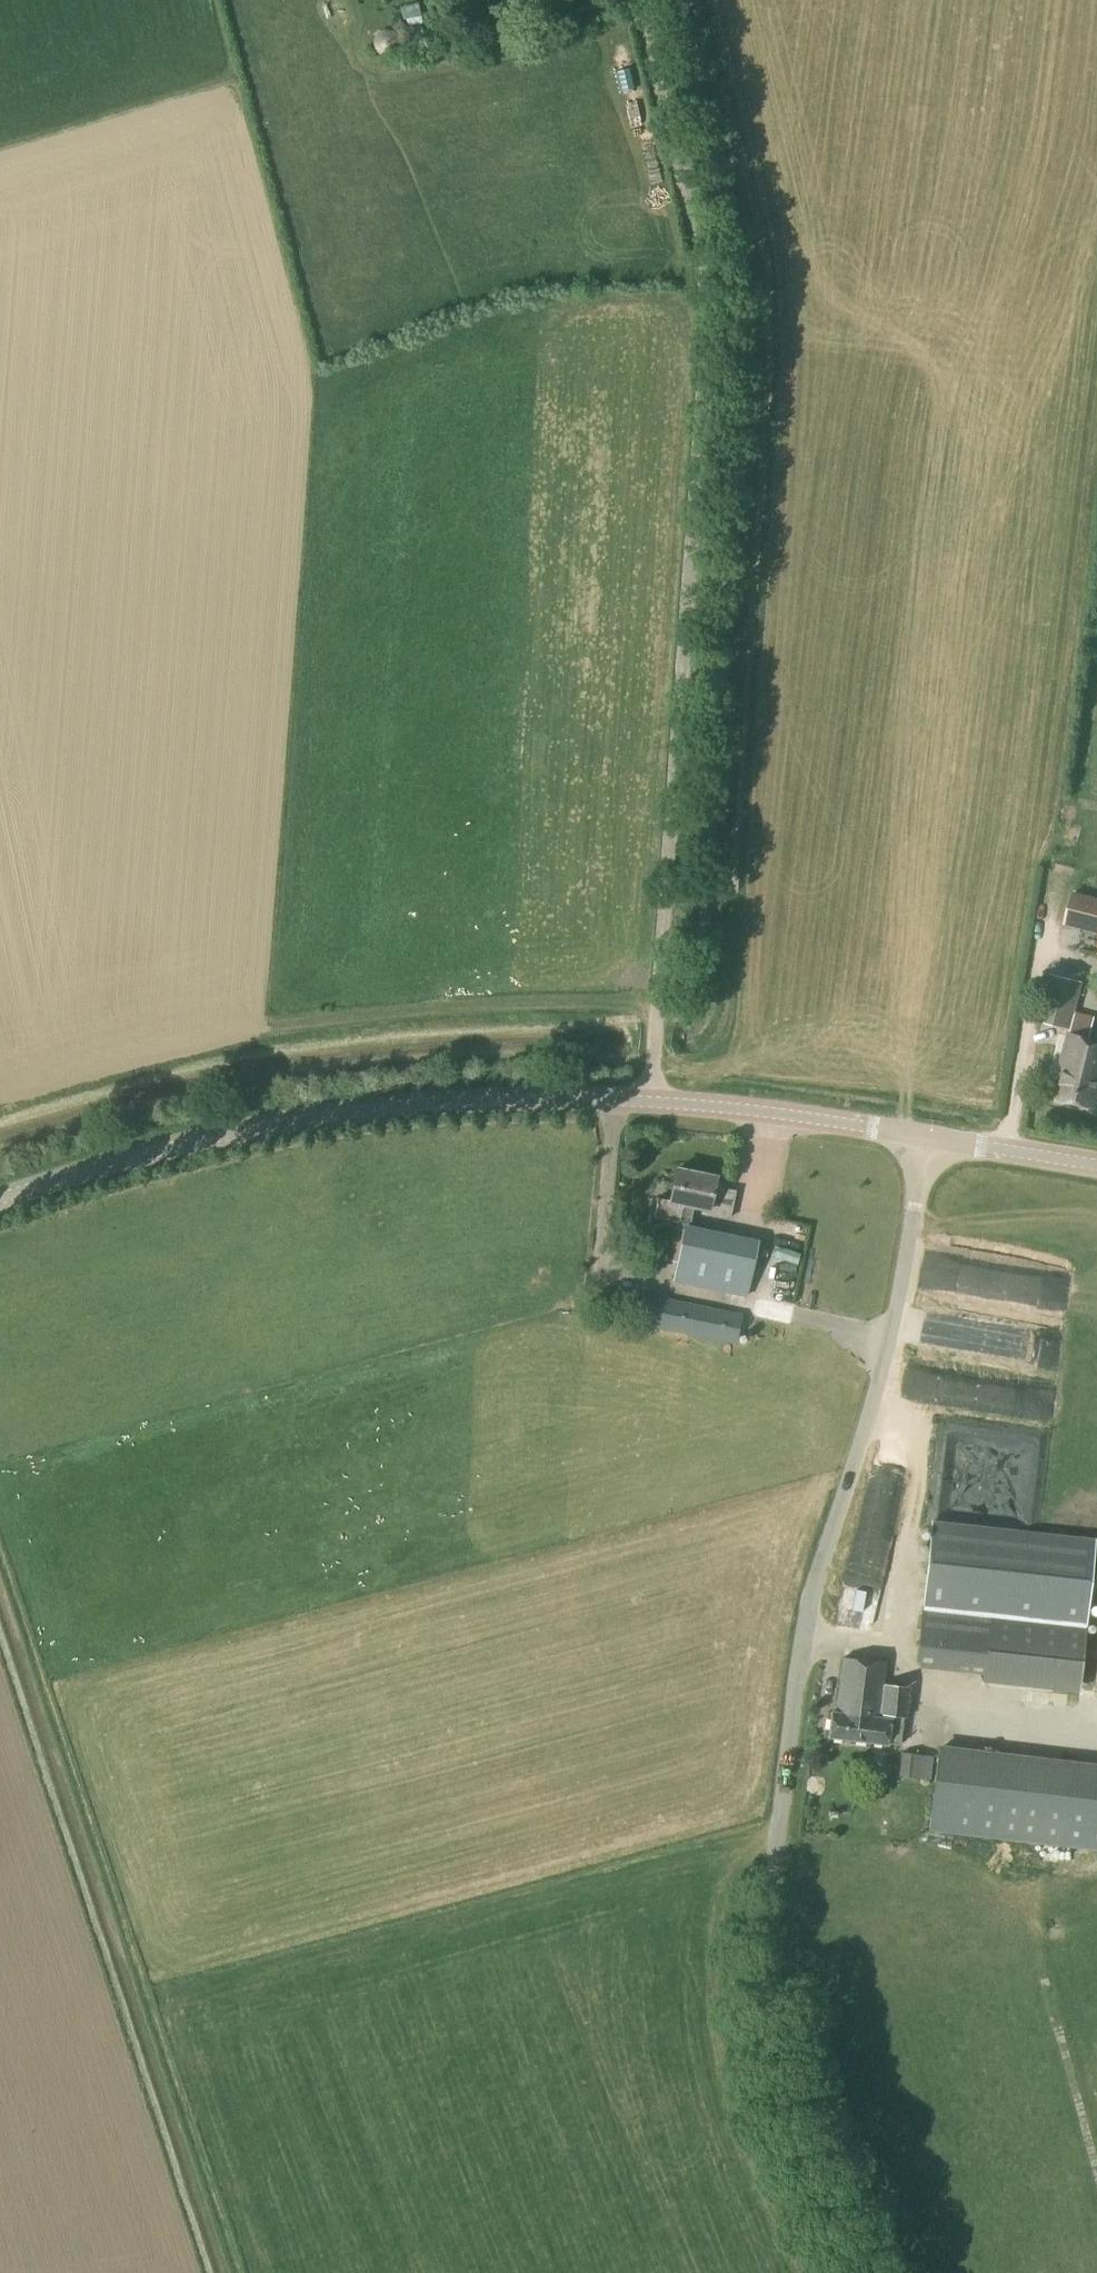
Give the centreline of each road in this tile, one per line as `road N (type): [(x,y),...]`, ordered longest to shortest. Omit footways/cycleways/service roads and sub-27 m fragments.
road 1 (unclassified): [(859,2272),(783,2113),(764,1967),(808,1614),(889,1340),(924,1136)]
road 2 (tertiary): [(0,1201),(274,1128),(503,1101),(649,1100),(924,1136)]
road 3 (tertiary): [(1096,1165),(924,1136)]

